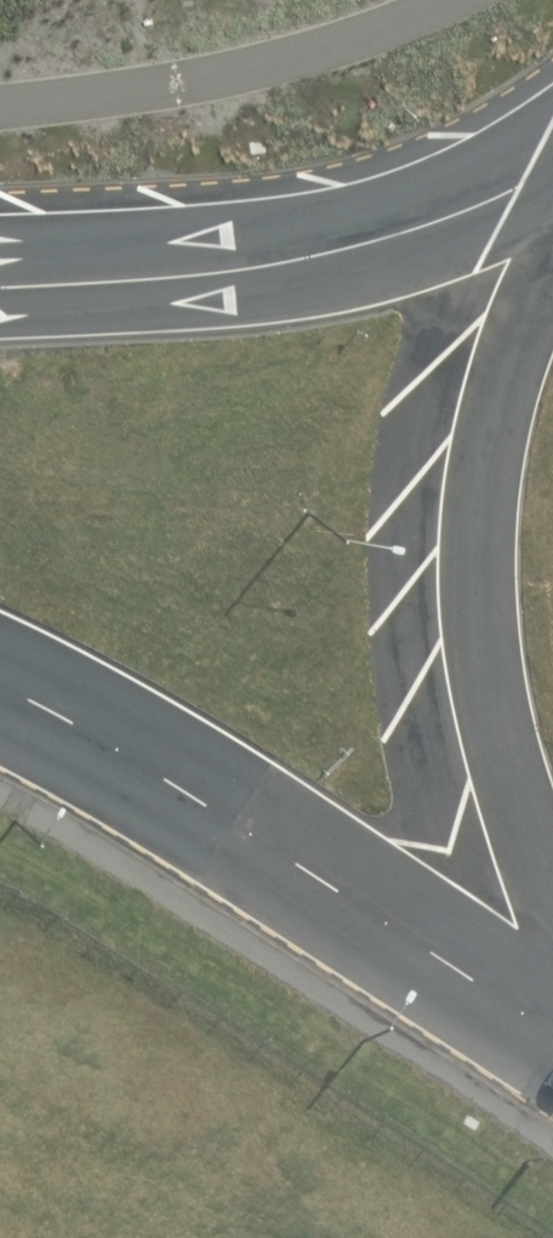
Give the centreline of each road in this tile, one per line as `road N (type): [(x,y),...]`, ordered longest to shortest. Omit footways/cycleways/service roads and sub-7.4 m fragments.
road 1 (trunk): [(552,923),(512,853),(468,742),(439,564),(446,444),(474,327),(552,165)]
road 2 (trunk): [(552,989),(0,677)]
road 3 (trunk): [(0,284),(177,277),(302,258),(423,222),(552,165)]

